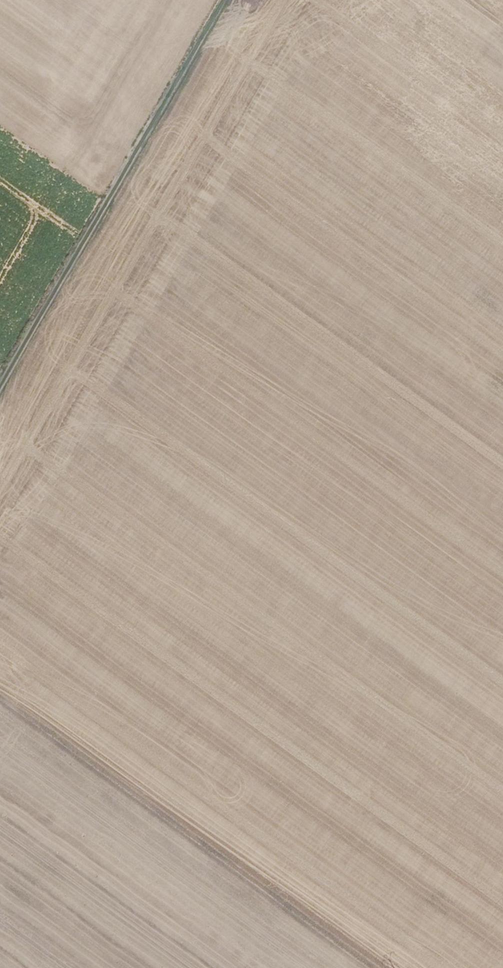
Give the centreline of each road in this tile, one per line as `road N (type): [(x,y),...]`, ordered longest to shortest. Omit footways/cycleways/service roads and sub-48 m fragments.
road 1 (track): [(0,391),(228,0)]

